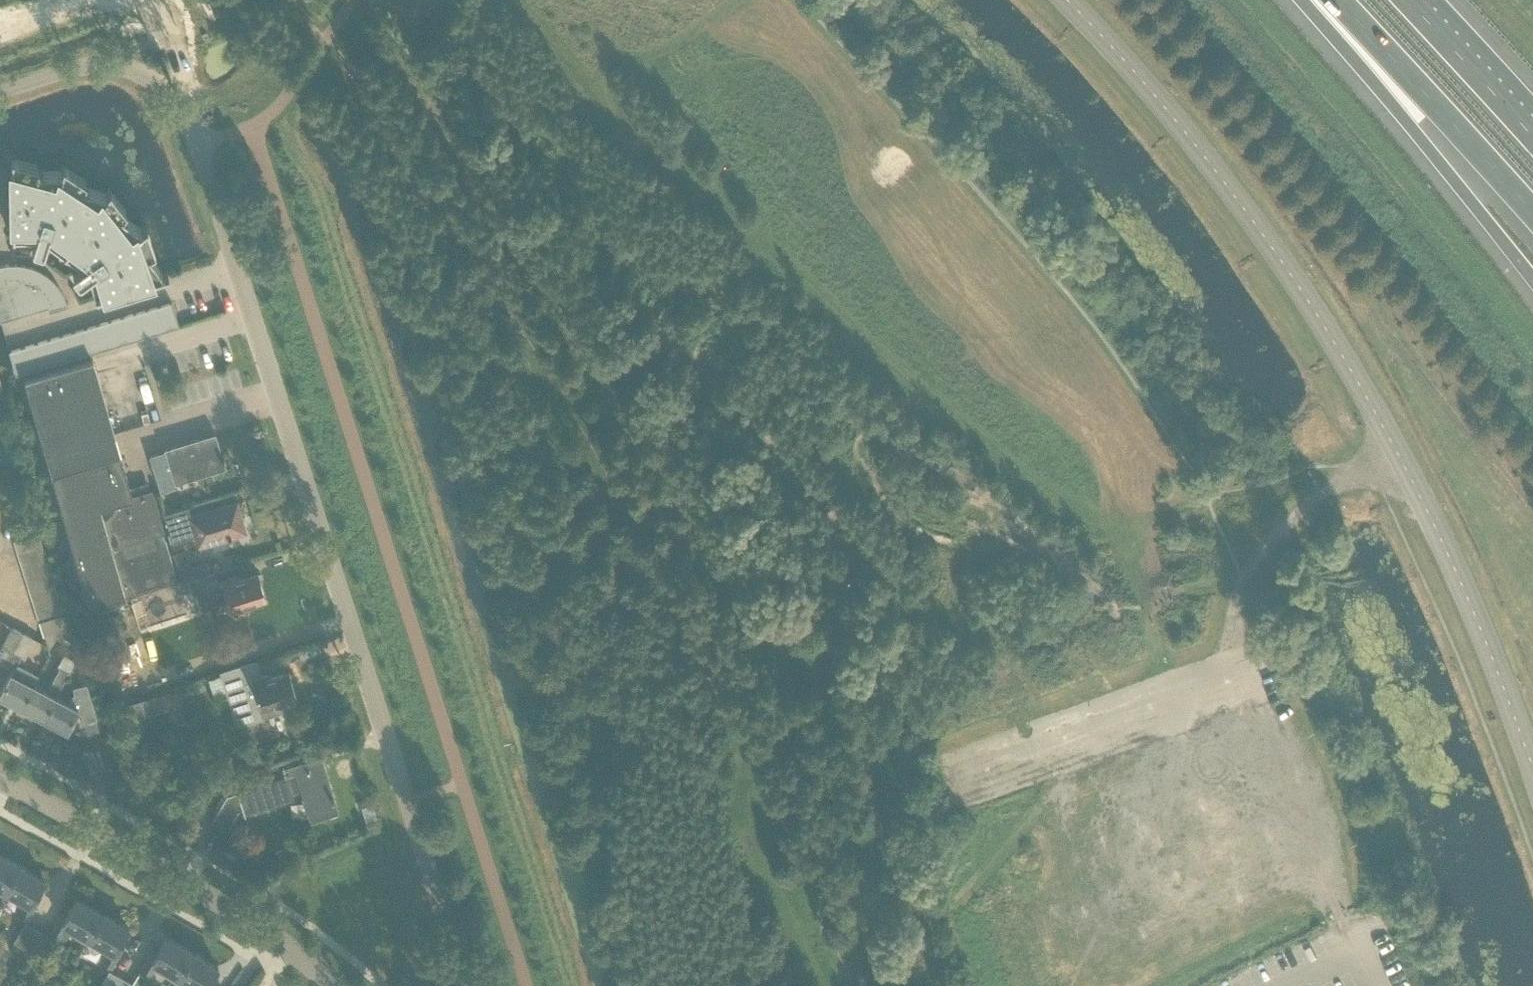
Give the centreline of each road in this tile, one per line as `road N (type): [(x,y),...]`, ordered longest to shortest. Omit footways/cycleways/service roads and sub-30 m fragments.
road 1 (secondary): [(1067,0),(1208,162),(1335,343),(1447,553),(1532,768)]
road 2 (residential): [(441,985),(450,960),(445,921),(198,145)]
road 3 (unclassified): [(0,778),(264,930),(336,985)]
road 4 (motorway): [(1299,0),(1532,283)]
road 5 (motorway): [(1331,0),(1532,222)]
road 6 (residential): [(168,39),(156,12),(124,1),(0,38)]
road 7 (motorway): [(1532,130),(1412,0)]
road 8 (residential): [(0,94),(81,68),(125,67)]

